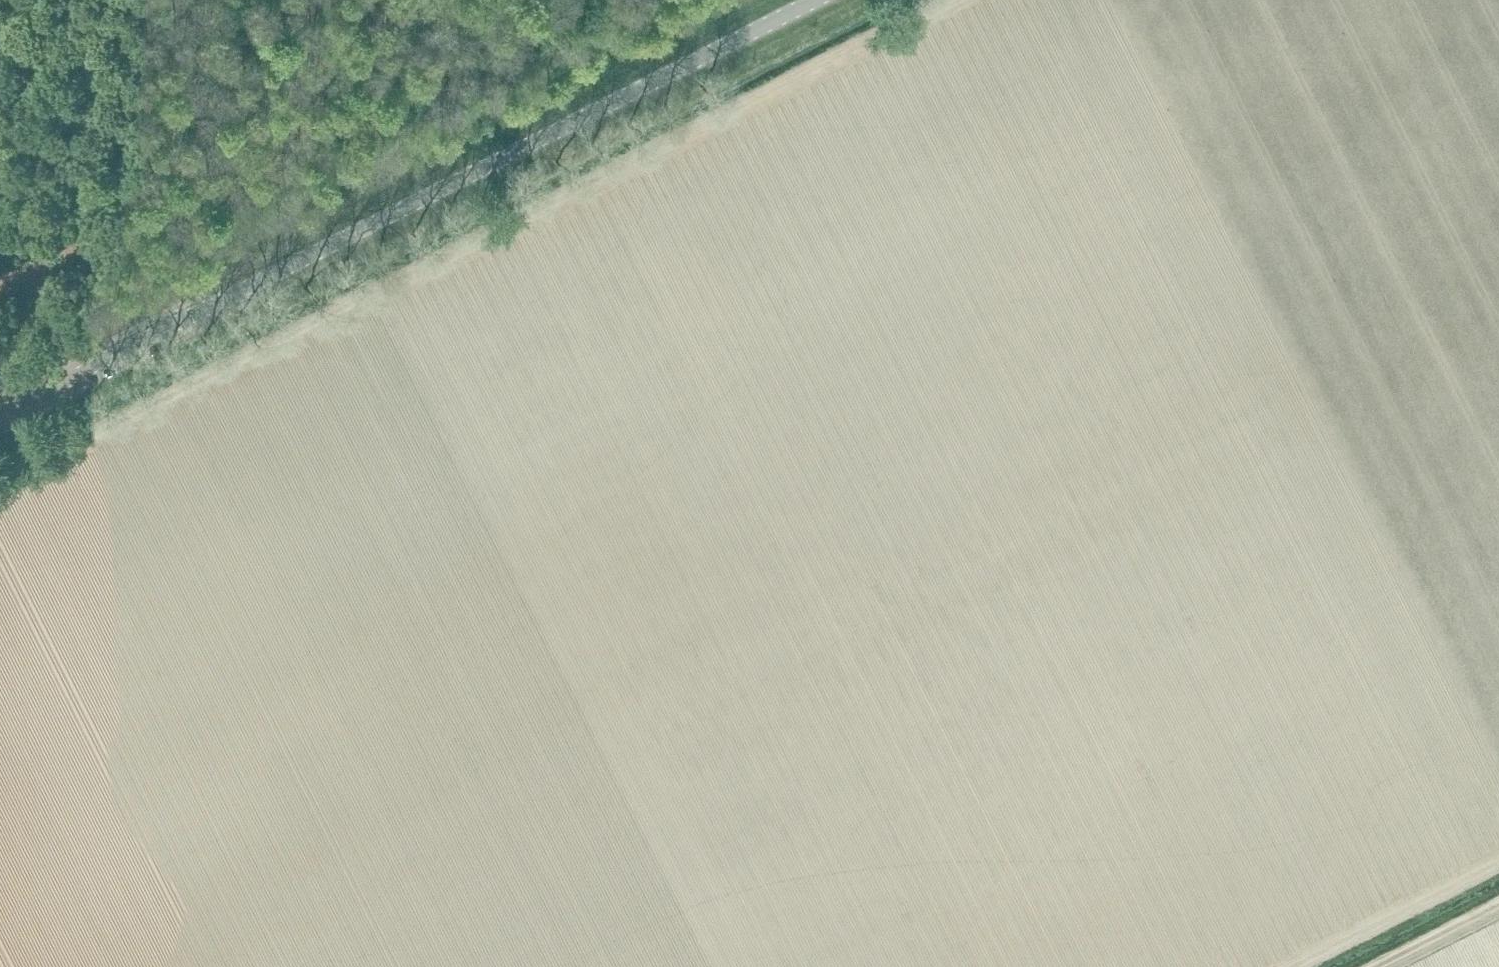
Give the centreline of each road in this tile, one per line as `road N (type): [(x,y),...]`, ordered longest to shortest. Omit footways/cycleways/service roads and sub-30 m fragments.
road 1 (unclassified): [(0,418),(827,0)]
road 2 (track): [(1498,790),(1123,0)]

